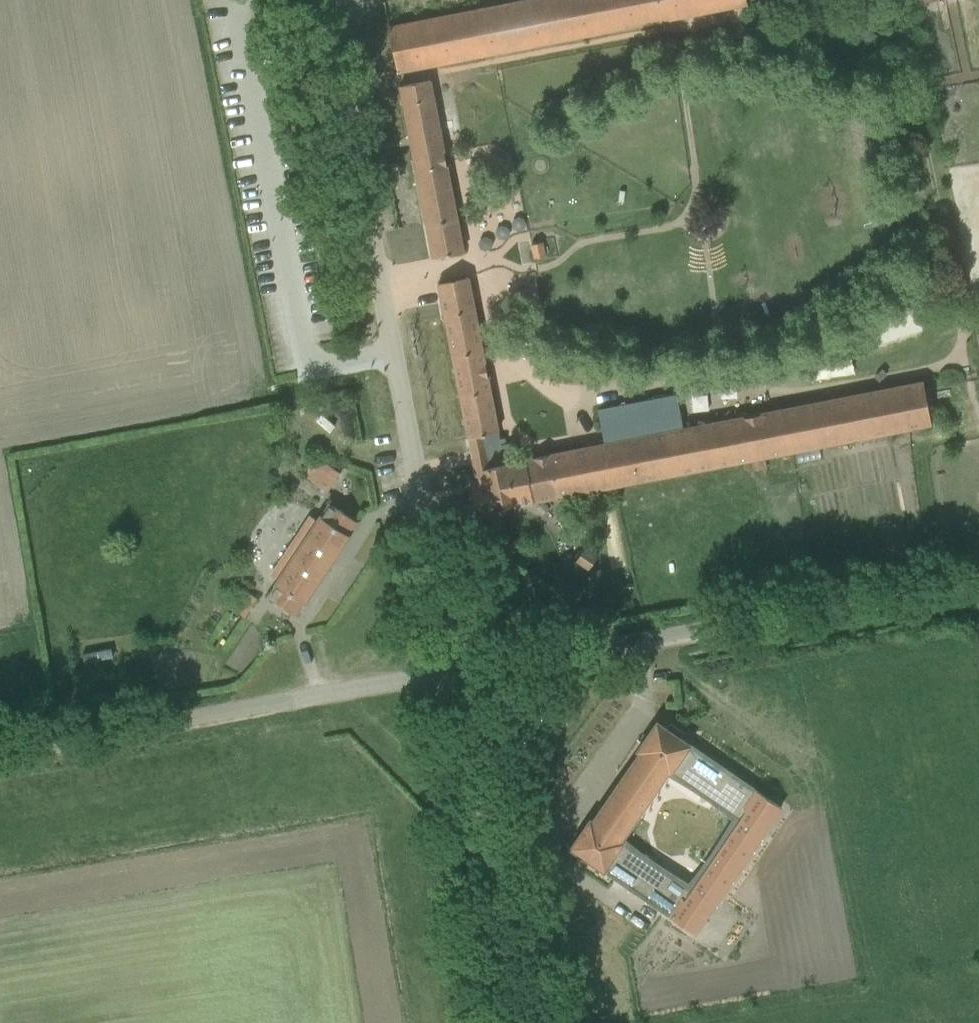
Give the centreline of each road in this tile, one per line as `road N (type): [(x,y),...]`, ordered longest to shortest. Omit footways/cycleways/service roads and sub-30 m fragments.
road 1 (unclassified): [(326,0),(453,672)]
road 2 (unclassified): [(978,583),(453,672)]
road 3 (unclassified): [(0,753),(453,672)]
road 4 (unclassified): [(453,672),(522,1022)]

